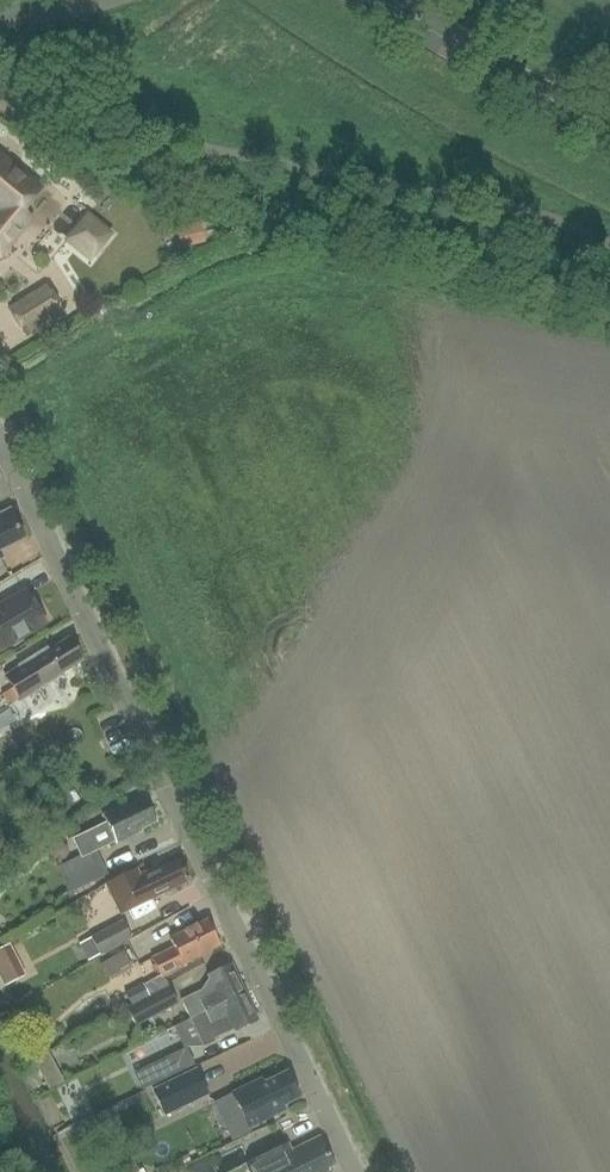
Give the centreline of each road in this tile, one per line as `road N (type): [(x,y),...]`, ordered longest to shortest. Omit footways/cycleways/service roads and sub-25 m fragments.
road 1 (residential): [(348,1171),(0,454)]
road 2 (primary): [(449,41),(609,126)]

